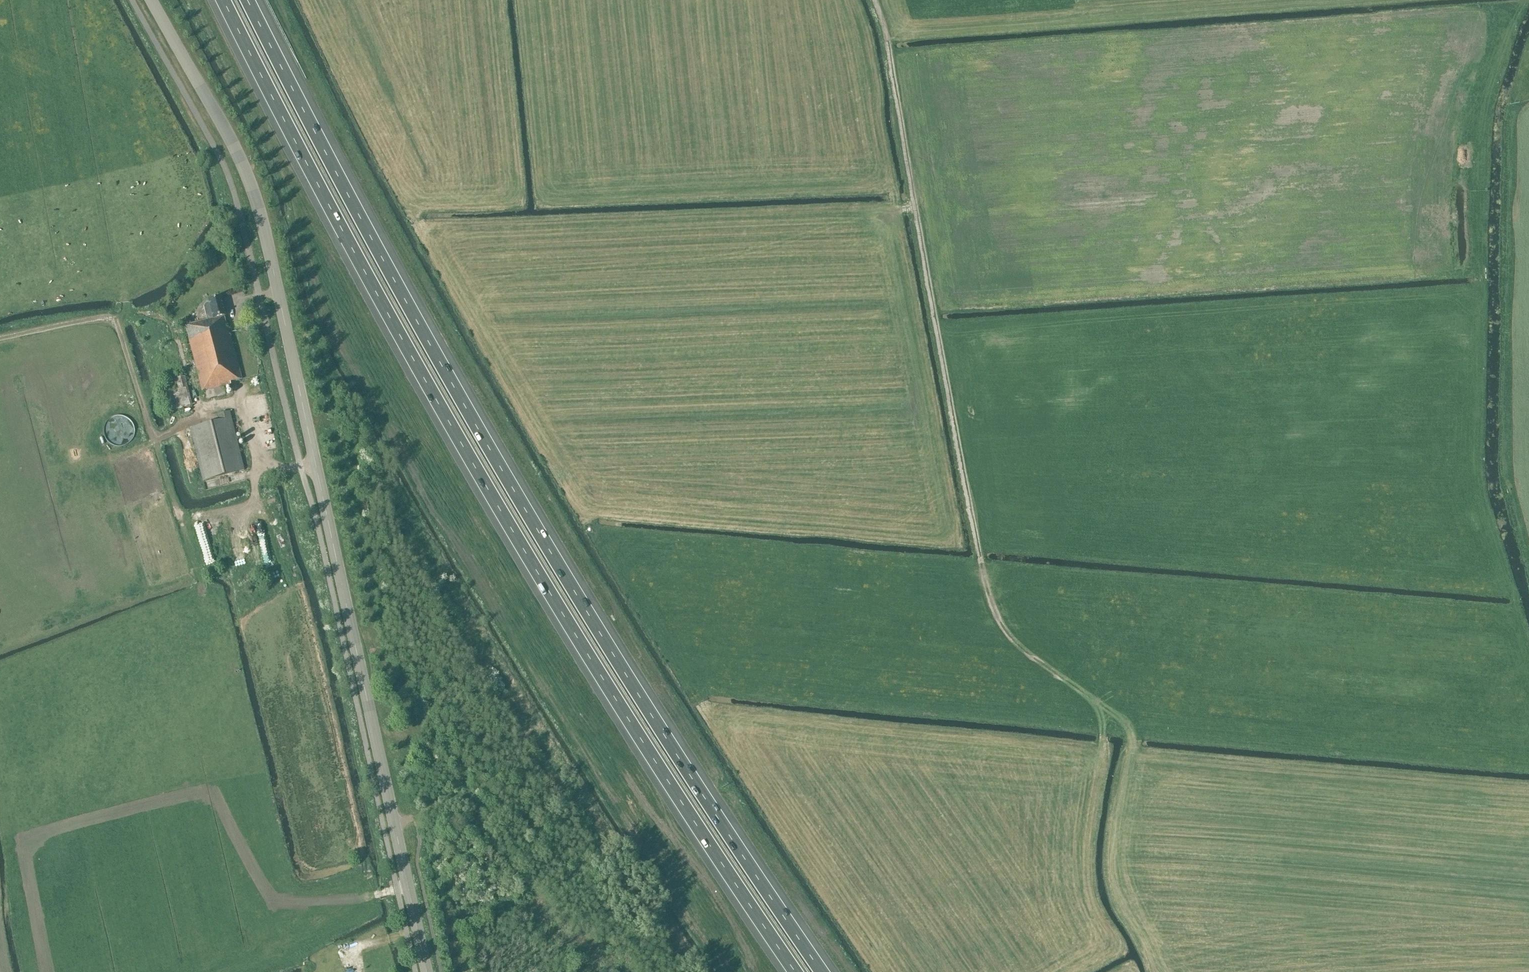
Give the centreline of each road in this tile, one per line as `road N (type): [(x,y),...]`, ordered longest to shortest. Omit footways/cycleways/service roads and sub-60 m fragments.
road 1 (motorway): [(825,971),(649,704),(500,454),(254,0)]
road 2 (motorway): [(220,0),(330,217),(475,472),(624,725),(787,971)]
road 3 (tertiary): [(426,971),(259,201),(151,0)]

